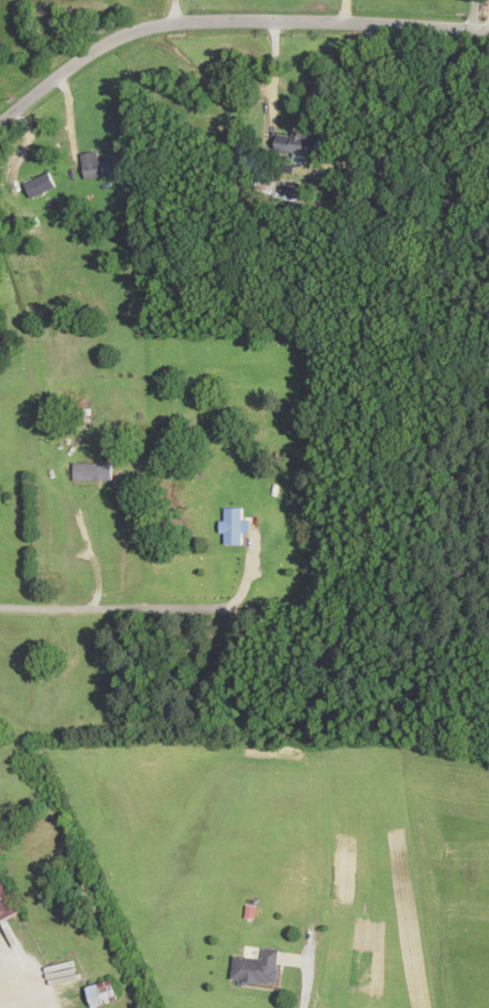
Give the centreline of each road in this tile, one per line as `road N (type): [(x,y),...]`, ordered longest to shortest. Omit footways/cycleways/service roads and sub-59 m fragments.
road 1 (residential): [(488,32),(219,20),(130,32),(64,68),(0,120)]

